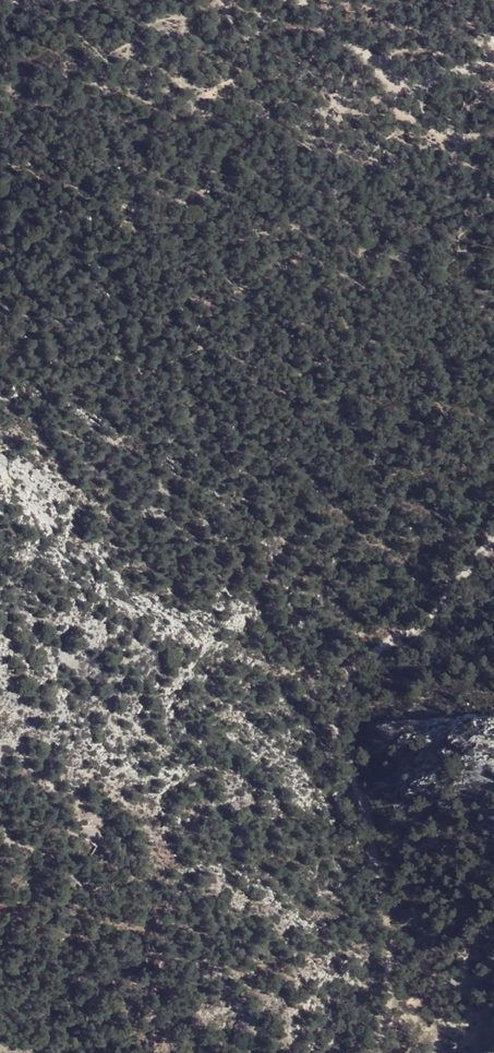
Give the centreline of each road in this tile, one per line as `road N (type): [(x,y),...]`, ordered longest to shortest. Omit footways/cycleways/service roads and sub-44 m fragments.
road 1 (track): [(493,537),(434,617),(359,665),(339,708),(386,910),(390,999),(372,1052)]
road 2 (track): [(0,825),(22,849),(41,851),(93,830),(168,903),(150,1018),(156,1052)]
road 3 (track): [(295,0),(402,87),(493,69)]

